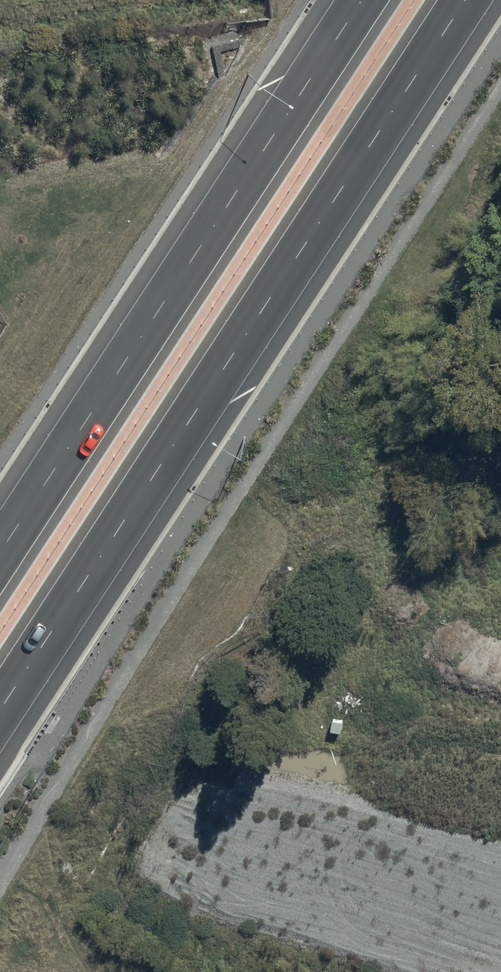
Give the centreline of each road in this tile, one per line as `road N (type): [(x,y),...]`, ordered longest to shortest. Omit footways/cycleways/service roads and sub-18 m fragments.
road 1 (motorway): [(463,0),(0,711)]
road 2 (motorway): [(0,553),(361,0)]
road 3 (unknown): [(500,620),(365,574)]

